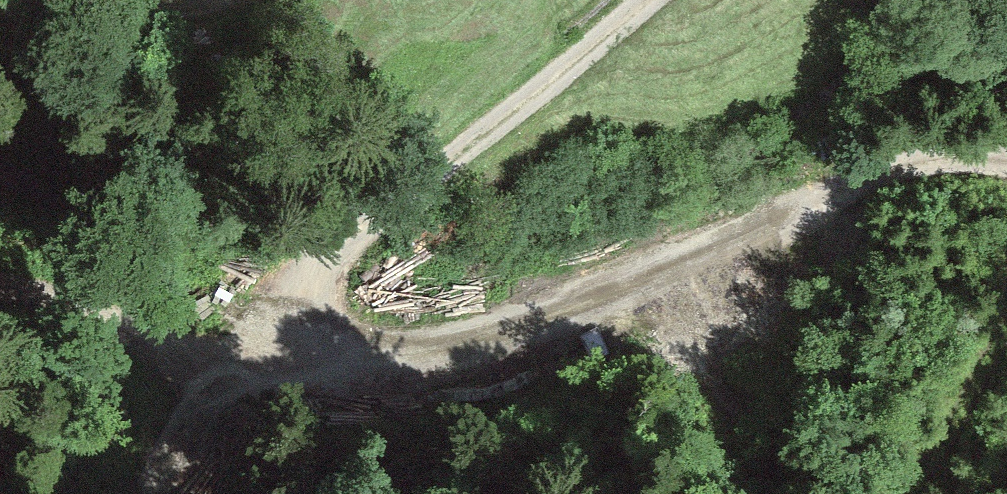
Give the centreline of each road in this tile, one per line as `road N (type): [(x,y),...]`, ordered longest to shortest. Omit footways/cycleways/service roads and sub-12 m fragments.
road 1 (track): [(302,298),(316,327),(362,347),(478,339),(914,161),(1006,162)]
road 2 (track): [(302,298),(312,263),(651,0)]
road 3 (track): [(0,288),(162,341),(229,337),(302,298)]

